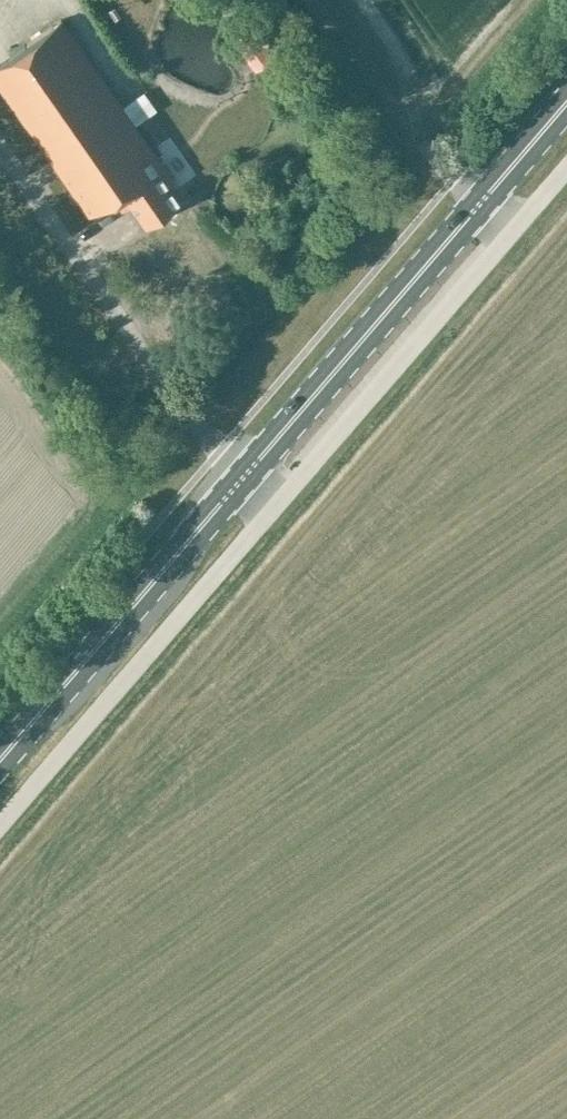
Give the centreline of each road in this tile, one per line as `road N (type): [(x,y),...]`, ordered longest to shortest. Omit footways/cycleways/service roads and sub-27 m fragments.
road 1 (primary): [(0,761),(566,104)]
road 2 (unclassified): [(0,823),(566,166)]

